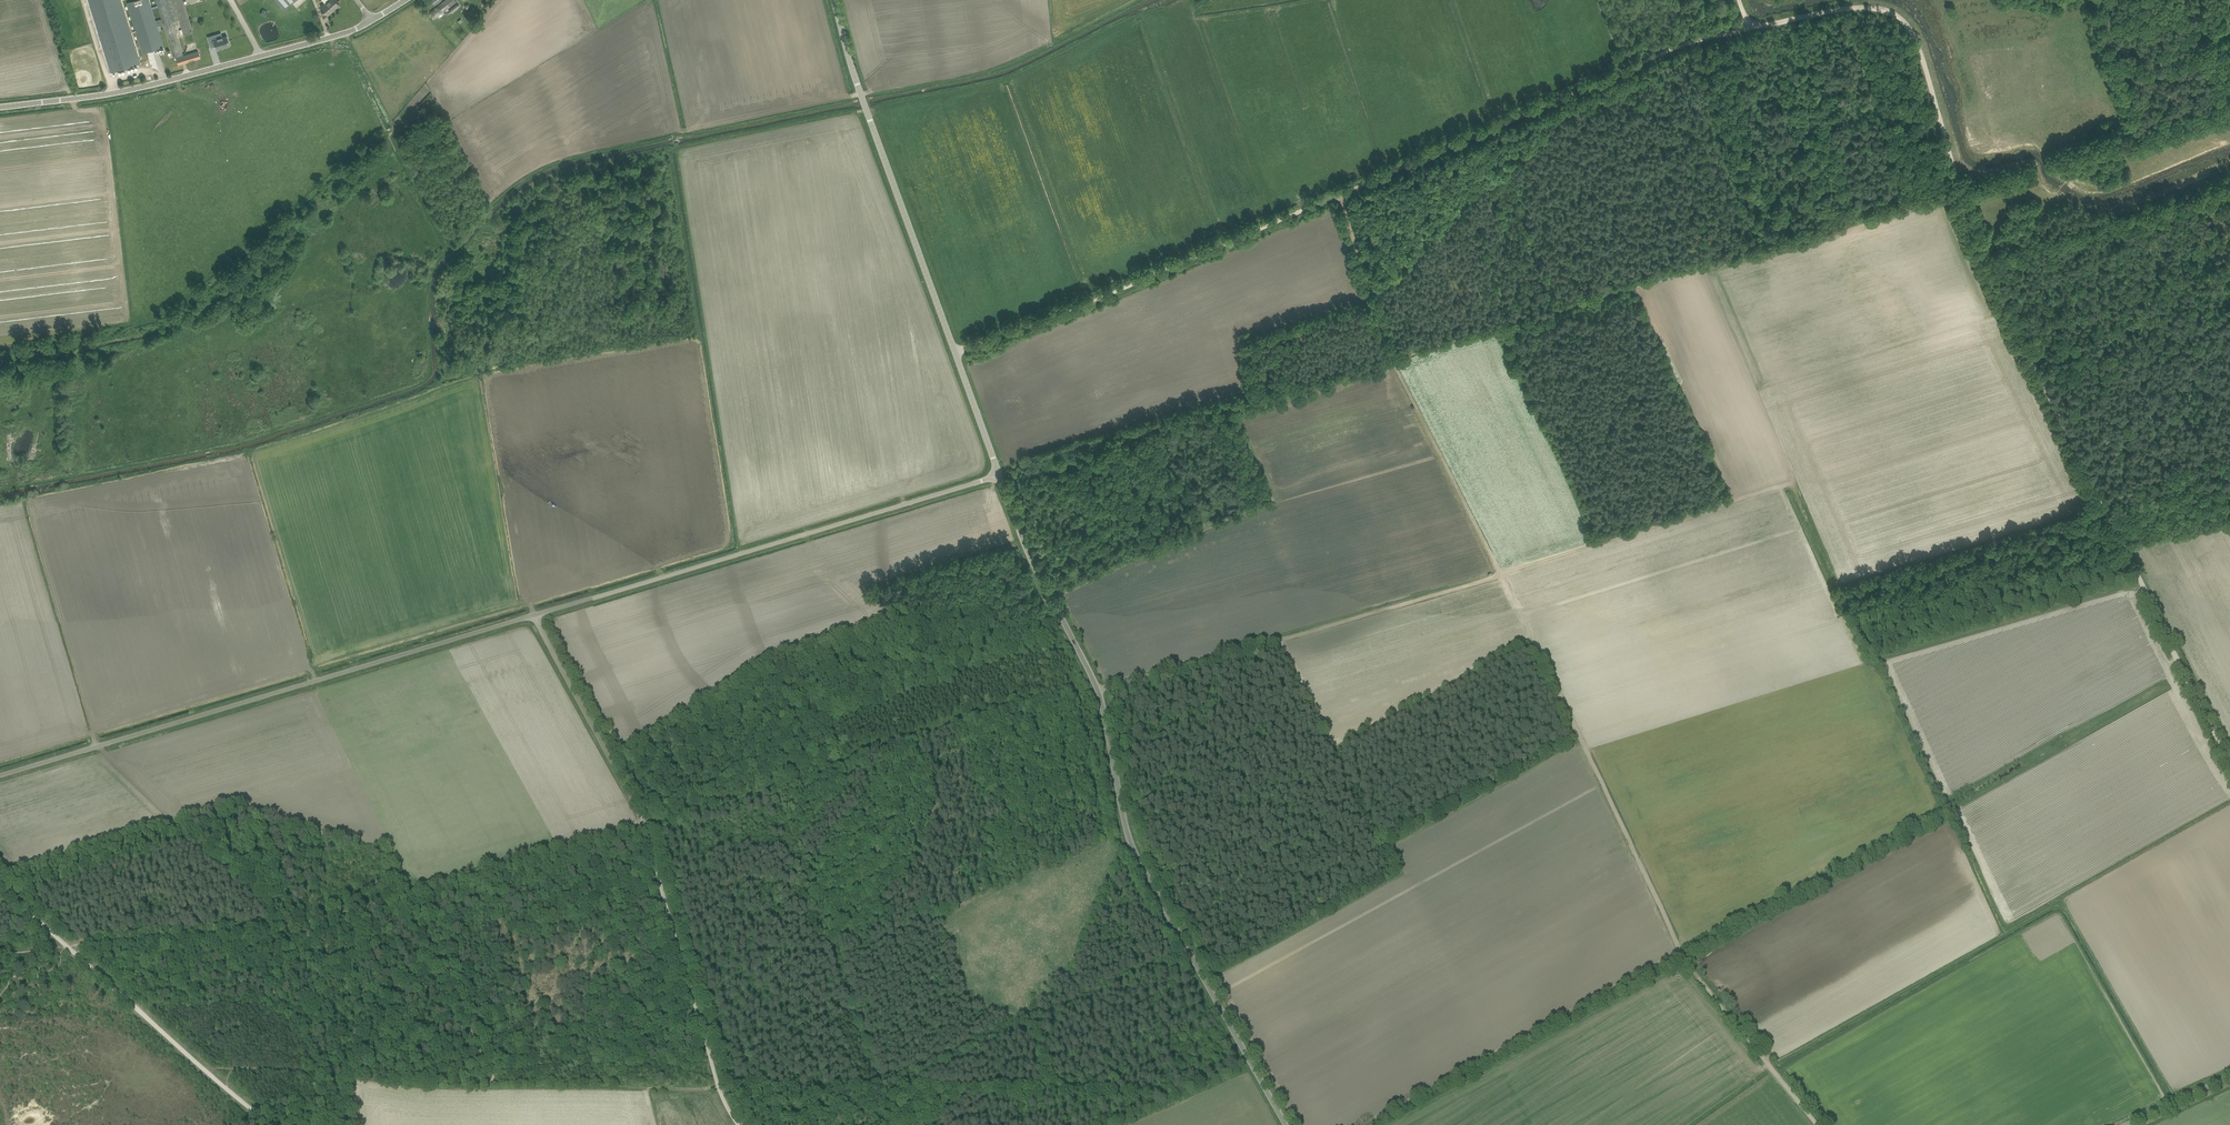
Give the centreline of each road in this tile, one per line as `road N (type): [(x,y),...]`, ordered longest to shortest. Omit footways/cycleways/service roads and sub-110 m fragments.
road 1 (unclassified): [(0,776),(1001,475)]
road 2 (track): [(1960,192),(1913,33),(1894,12),(1868,7),(1671,51),(1341,196)]
road 3 (unclassified): [(1287,1124),(1131,840),(1095,684),(1001,475)]
road 4 (track): [(1501,574),(1686,961),(1818,1124)]
road 5 (track): [(1960,192),(2023,345),(2229,764)]
road 6 (track): [(1960,192),(1837,240),(1662,279),(1394,362)]
road 7 (track): [(535,618),(644,821),(719,1088),(738,1124)]
road 8 (unclassified): [(1001,475),(862,94),(838,0)]
road 9 (track): [(0,360),(159,327),(396,128)]
road 10 (unclassified): [(0,108),(165,82),(348,35),(406,0)]
road 11 (track): [(1501,574),(1097,689)]
road 12 (track): [(1341,196),(957,353)]
road 13 (track): [(763,791),(403,892)]
road 14 (track): [(403,892),(277,926),(68,946)]
road 15 (track): [(227,1088),(237,1069),(491,1084)]
road 16 (track): [(1732,503),(1501,574)]
road 17 (track): [(1394,362),(1501,574)]
road 18 (track): [(719,1088),(491,1084)]
road 19 (track): [(68,946),(227,1088)]
road 20 (track): [(1341,196),(1394,362)]
road 21 (track): [(277,926),(174,829)]

